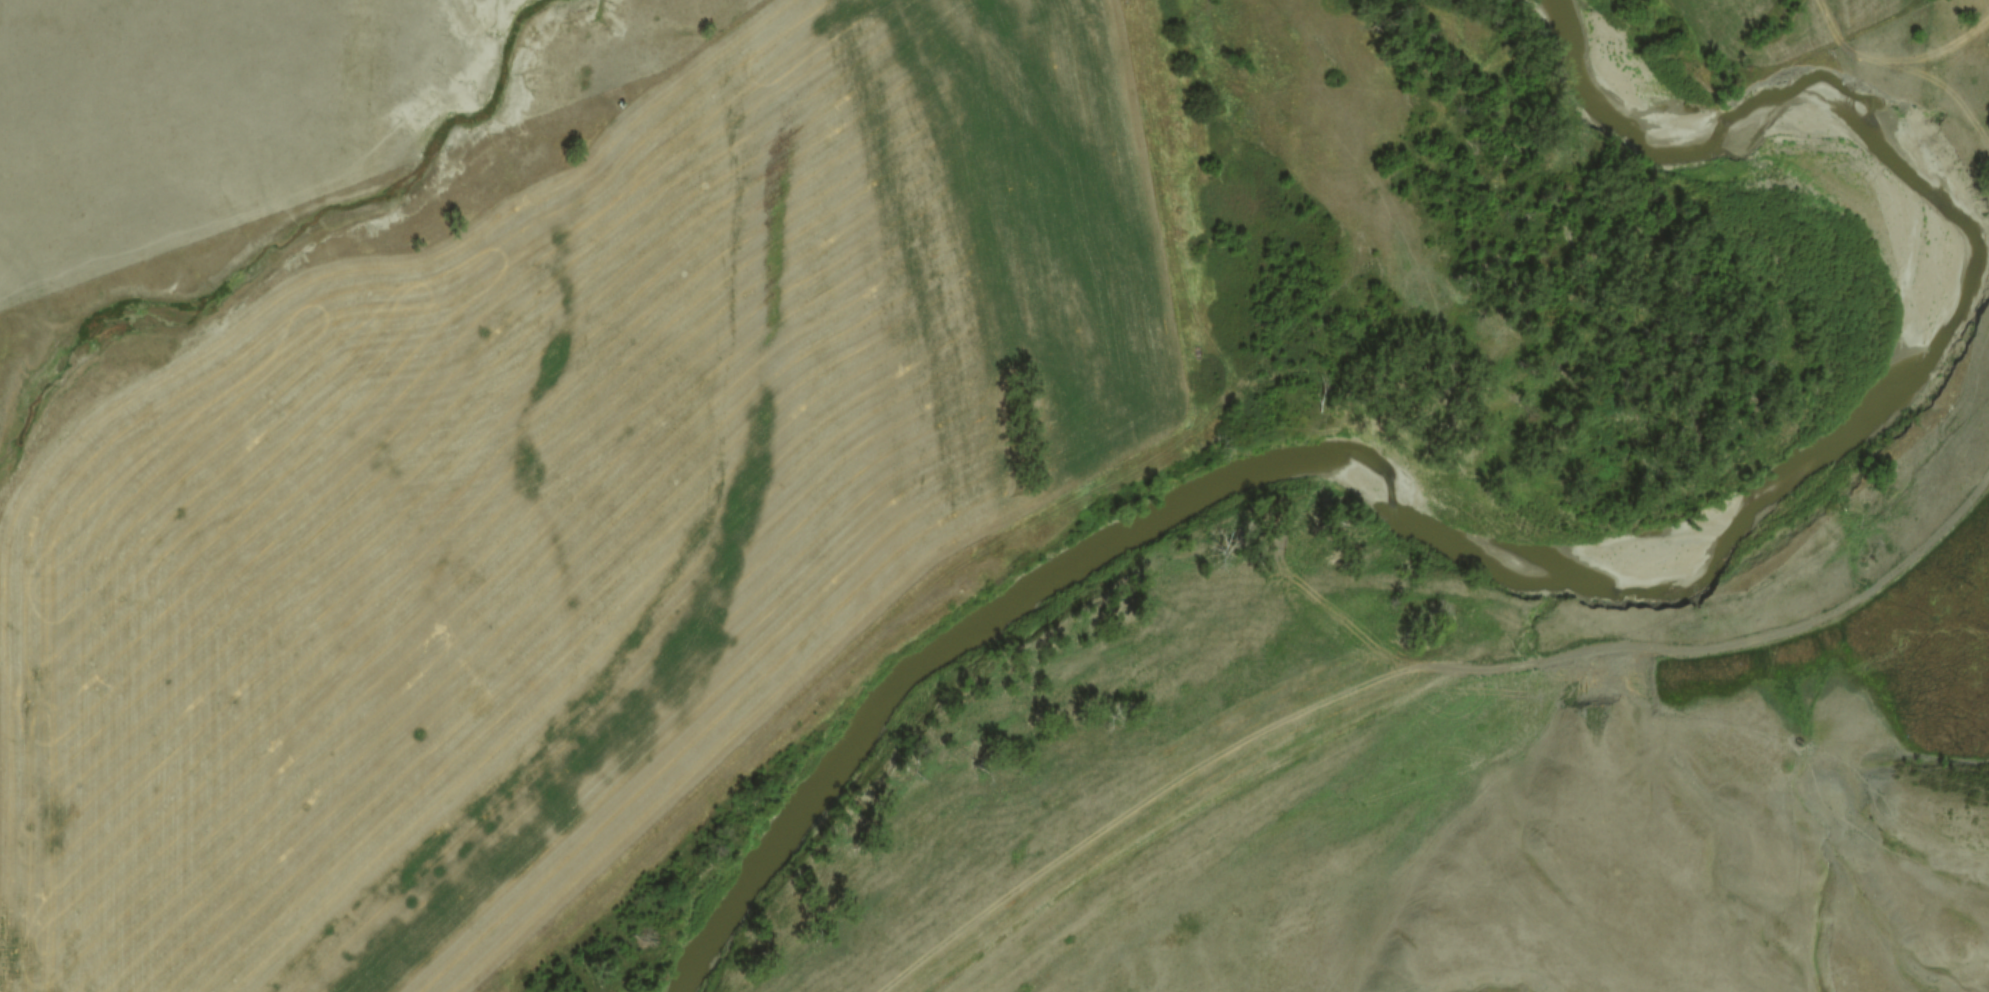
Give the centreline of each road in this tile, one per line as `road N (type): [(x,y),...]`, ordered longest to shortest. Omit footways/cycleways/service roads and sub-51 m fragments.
road 1 (residential): [(928,991),(1140,846),(1530,643),(1651,656),(1820,626),(1898,573),(1958,515),(1988,466)]

